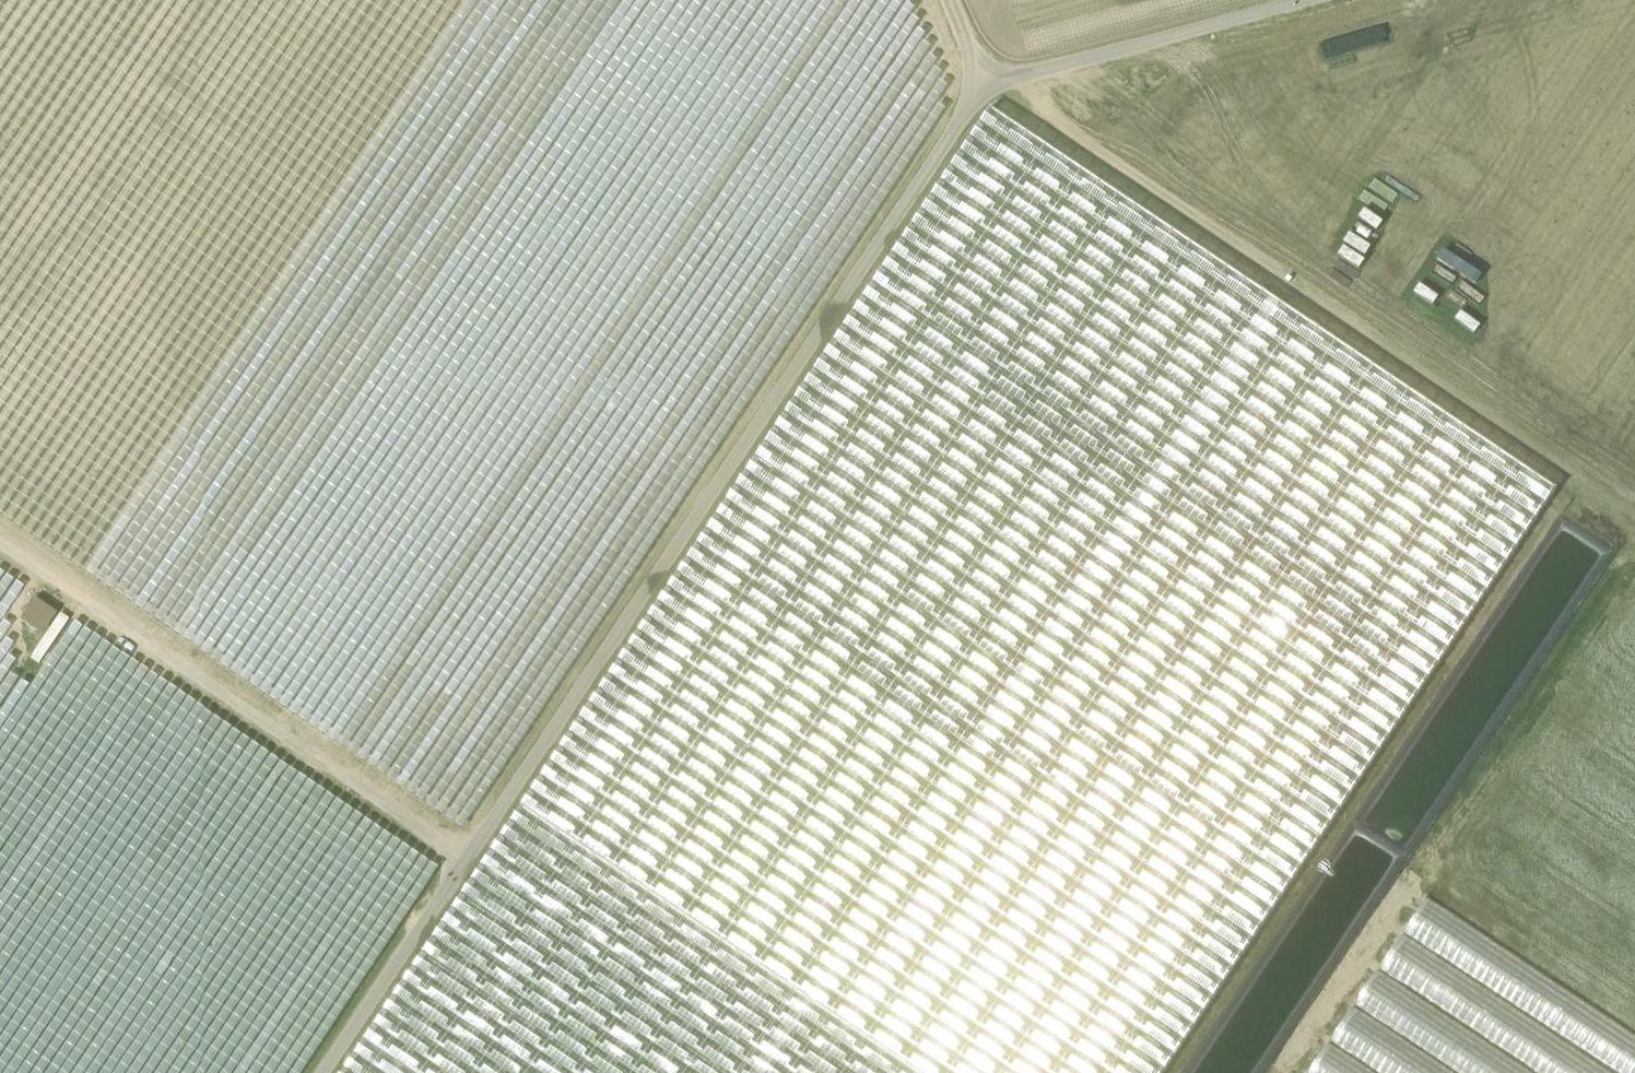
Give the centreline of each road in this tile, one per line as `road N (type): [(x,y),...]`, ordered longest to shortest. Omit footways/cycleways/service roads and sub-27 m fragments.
road 1 (track): [(986,90),(466,860)]
road 2 (track): [(466,860),(0,545)]
road 3 (track): [(1312,0),(986,90)]
road 4 (track): [(324,1072),(466,860)]

